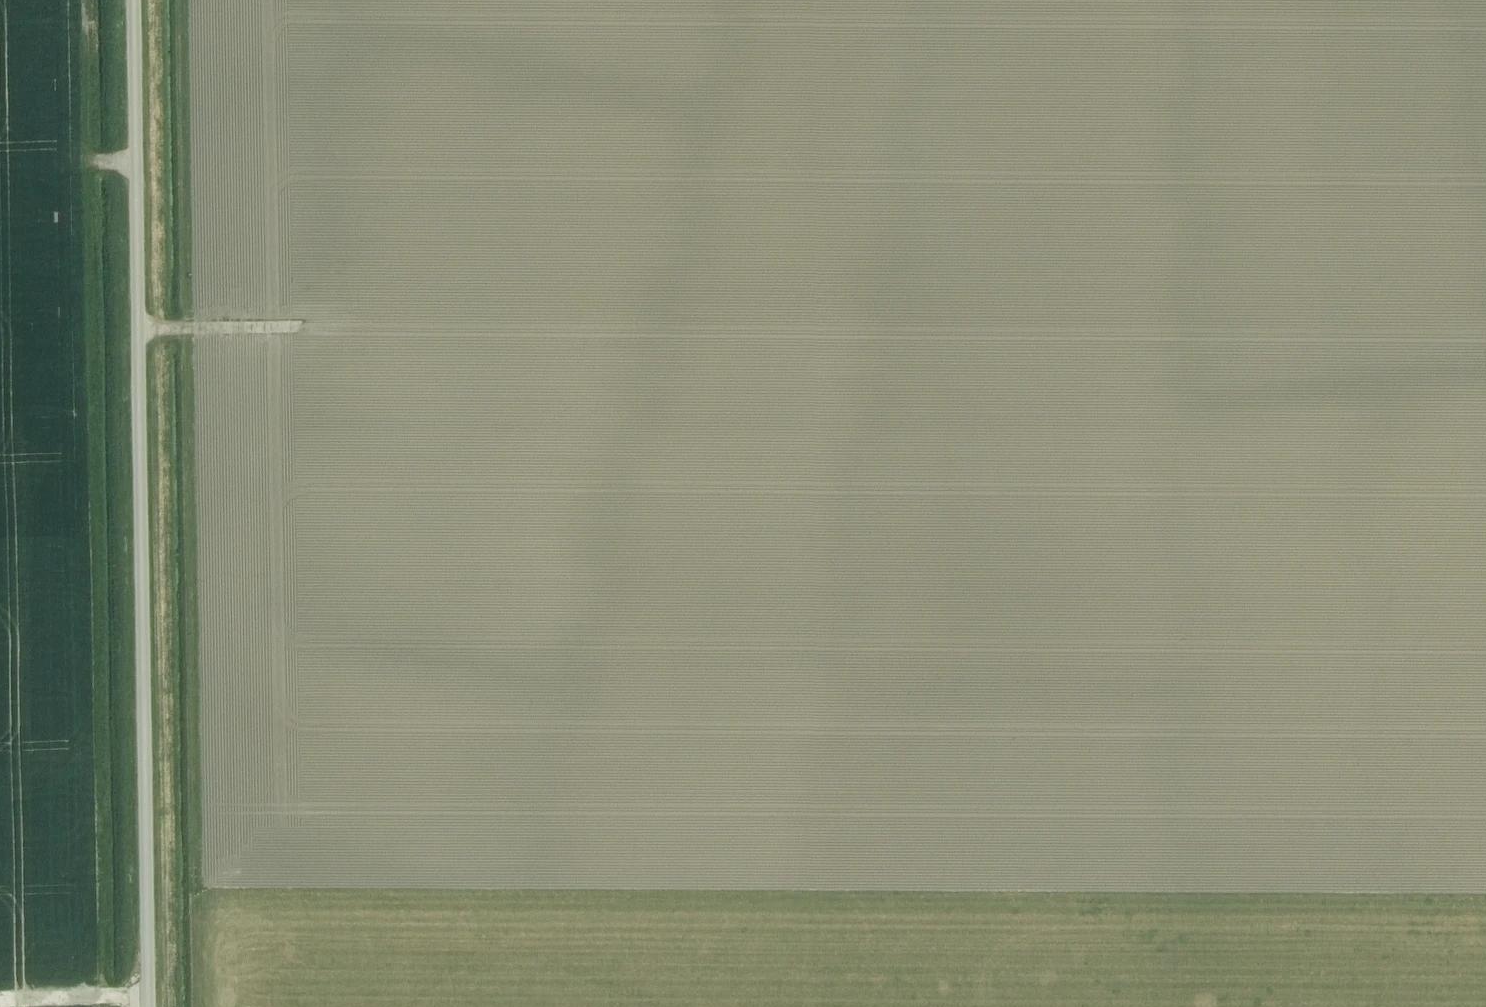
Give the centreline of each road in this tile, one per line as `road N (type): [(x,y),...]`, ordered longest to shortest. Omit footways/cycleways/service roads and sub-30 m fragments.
road 1 (unclassified): [(148,1006),(132,0)]

